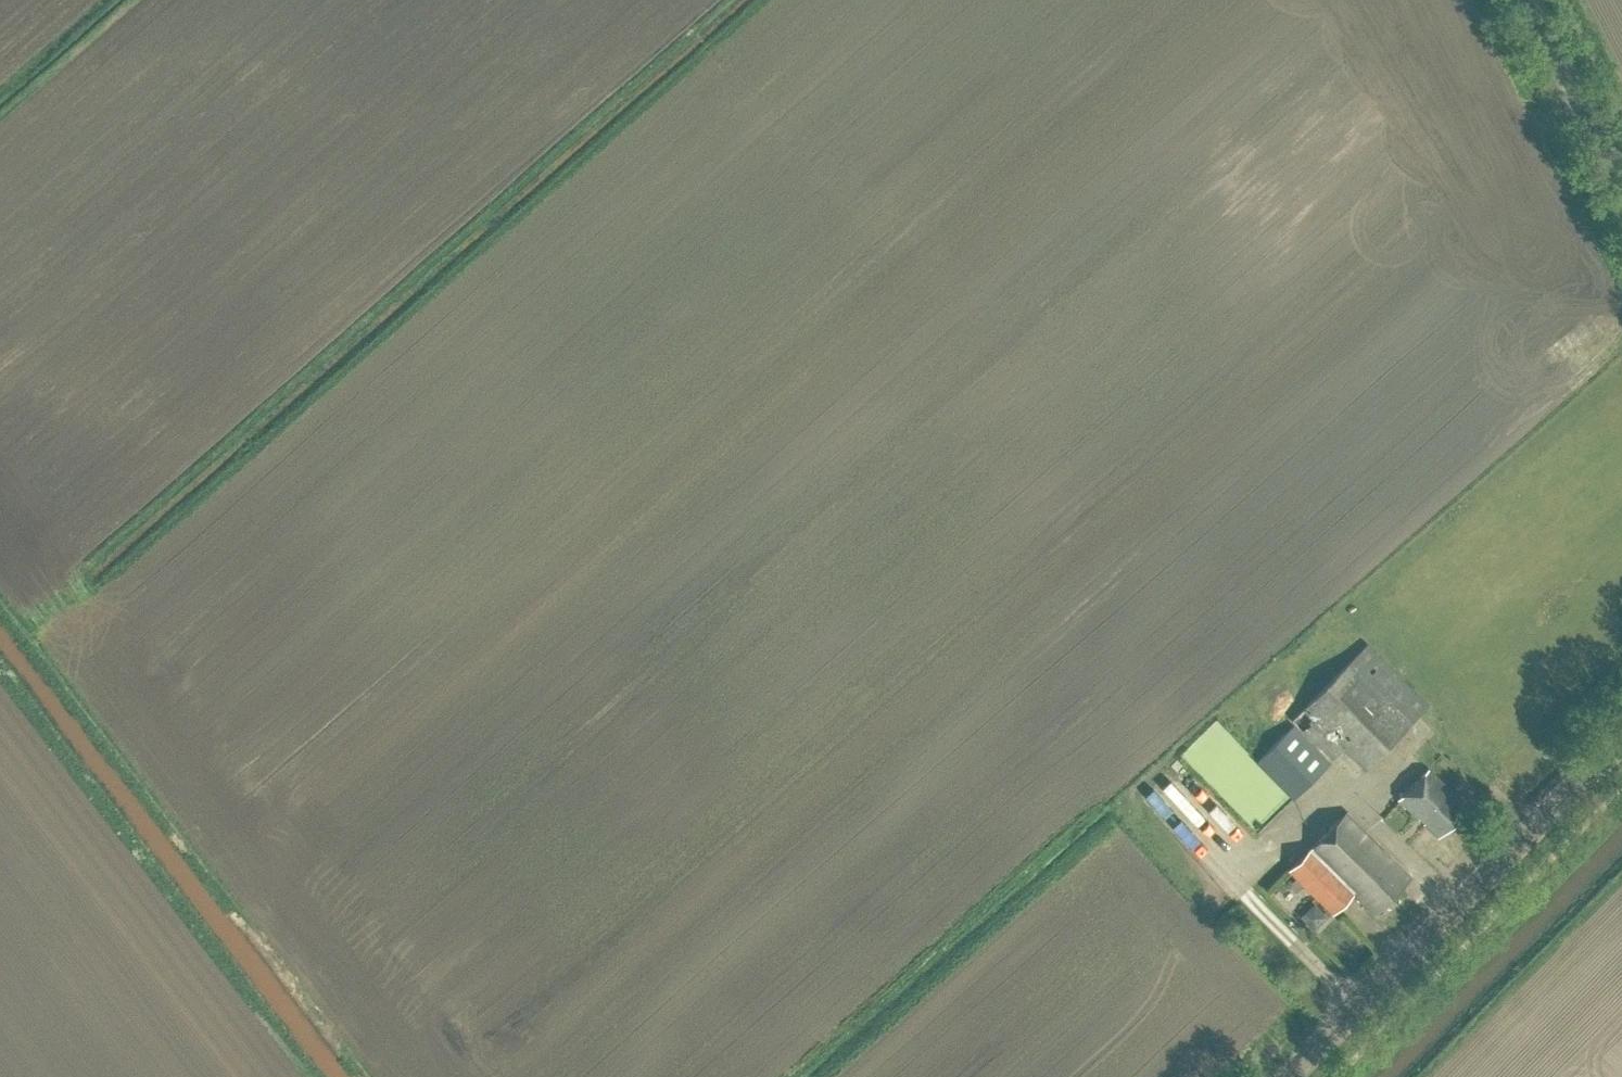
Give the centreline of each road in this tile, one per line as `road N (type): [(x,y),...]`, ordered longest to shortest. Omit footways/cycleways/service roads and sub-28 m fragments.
road 1 (tertiary): [(1621,750),(1276,1076)]
road 2 (tertiary): [(1621,171),(1537,0)]

